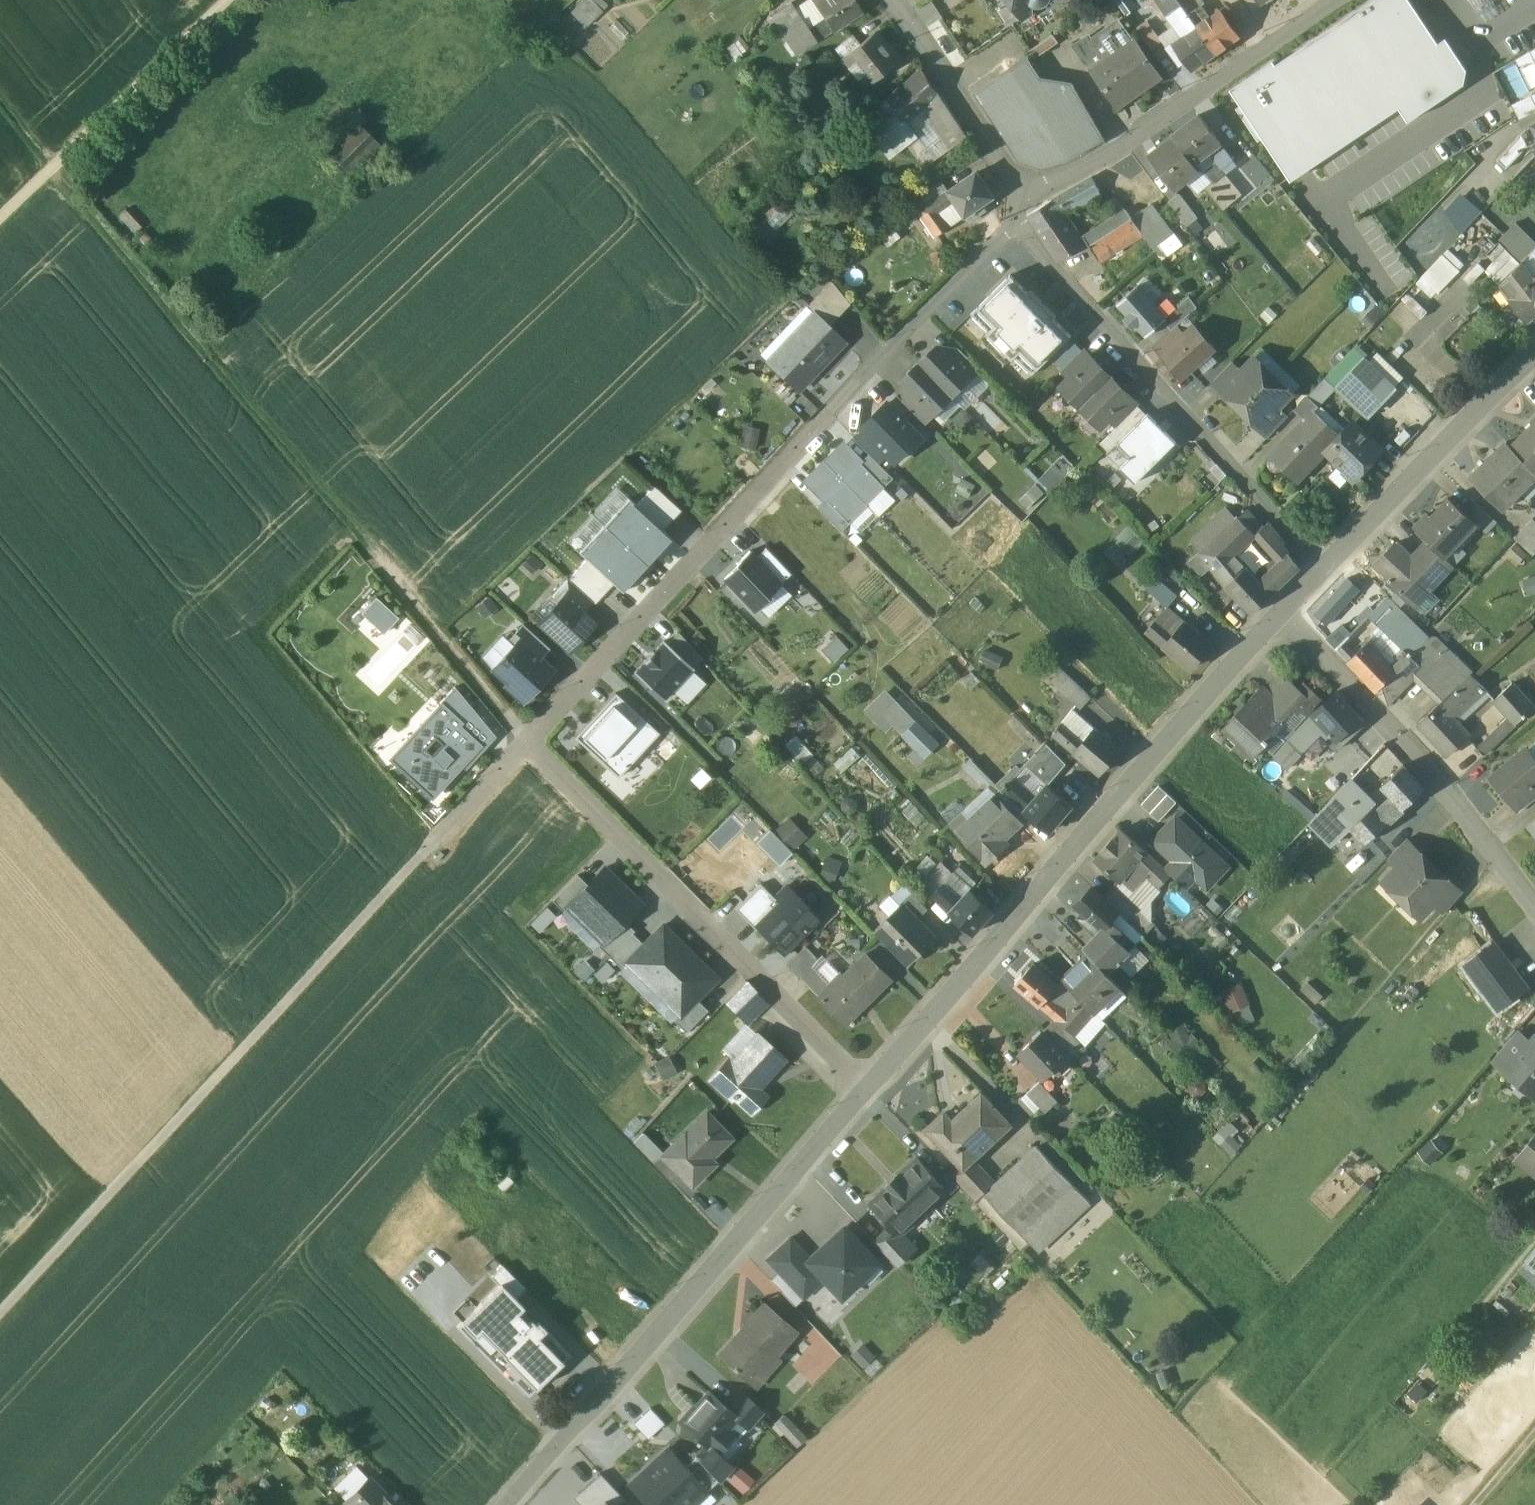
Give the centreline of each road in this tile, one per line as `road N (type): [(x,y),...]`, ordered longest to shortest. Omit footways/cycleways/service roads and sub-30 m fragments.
road 1 (track): [(0,104),(528,740)]
road 2 (residential): [(1019,224),(858,383),(528,740)]
road 3 (residential): [(869,1087),(1282,614)]
road 4 (unclassified): [(420,856),(0,1313)]
road 5 (residential): [(512,1504),(869,1087)]
road 6 (residential): [(528,740),(869,1087)]
road 7 (residential): [(1019,224),(1321,570)]
road 8 (residential): [(1282,614),(1389,724),(1534,905)]
road 9 (residential): [(1337,0),(1136,138),(1080,171),(1018,191)]
road 10 (track): [(0,220),(229,0)]
road 11 (residential): [(1321,570),(1534,355)]
road 12 (residential): [(894,0),(1018,191)]
road 13 (residential): [(528,740),(420,856)]

